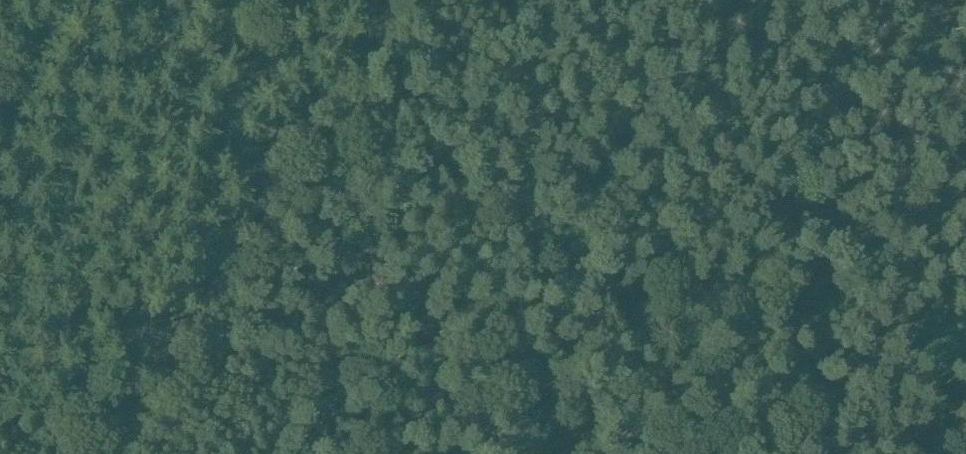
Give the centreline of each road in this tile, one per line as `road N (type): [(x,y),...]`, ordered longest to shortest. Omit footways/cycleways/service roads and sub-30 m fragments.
road 1 (track): [(869,453),(492,0)]

